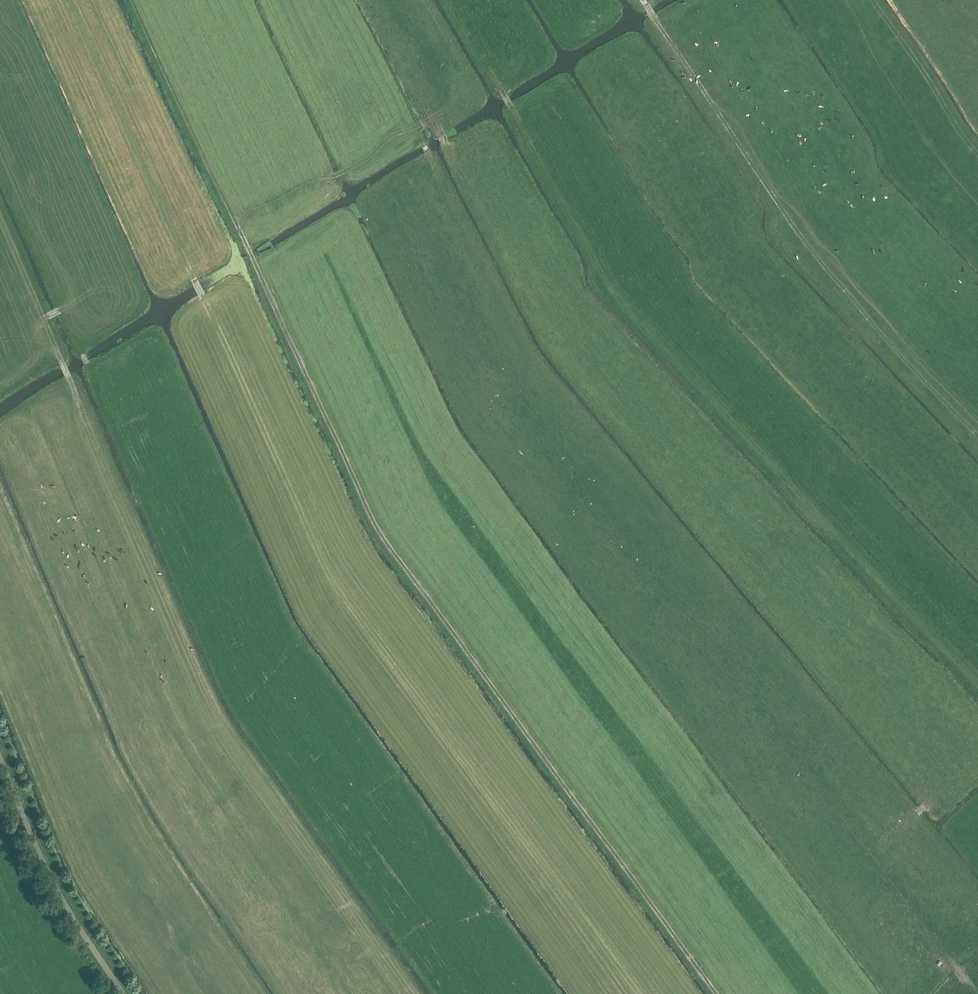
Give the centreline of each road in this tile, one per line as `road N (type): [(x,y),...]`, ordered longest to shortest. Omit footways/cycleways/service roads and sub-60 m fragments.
road 1 (track): [(713,993),(379,531),(131,0)]

